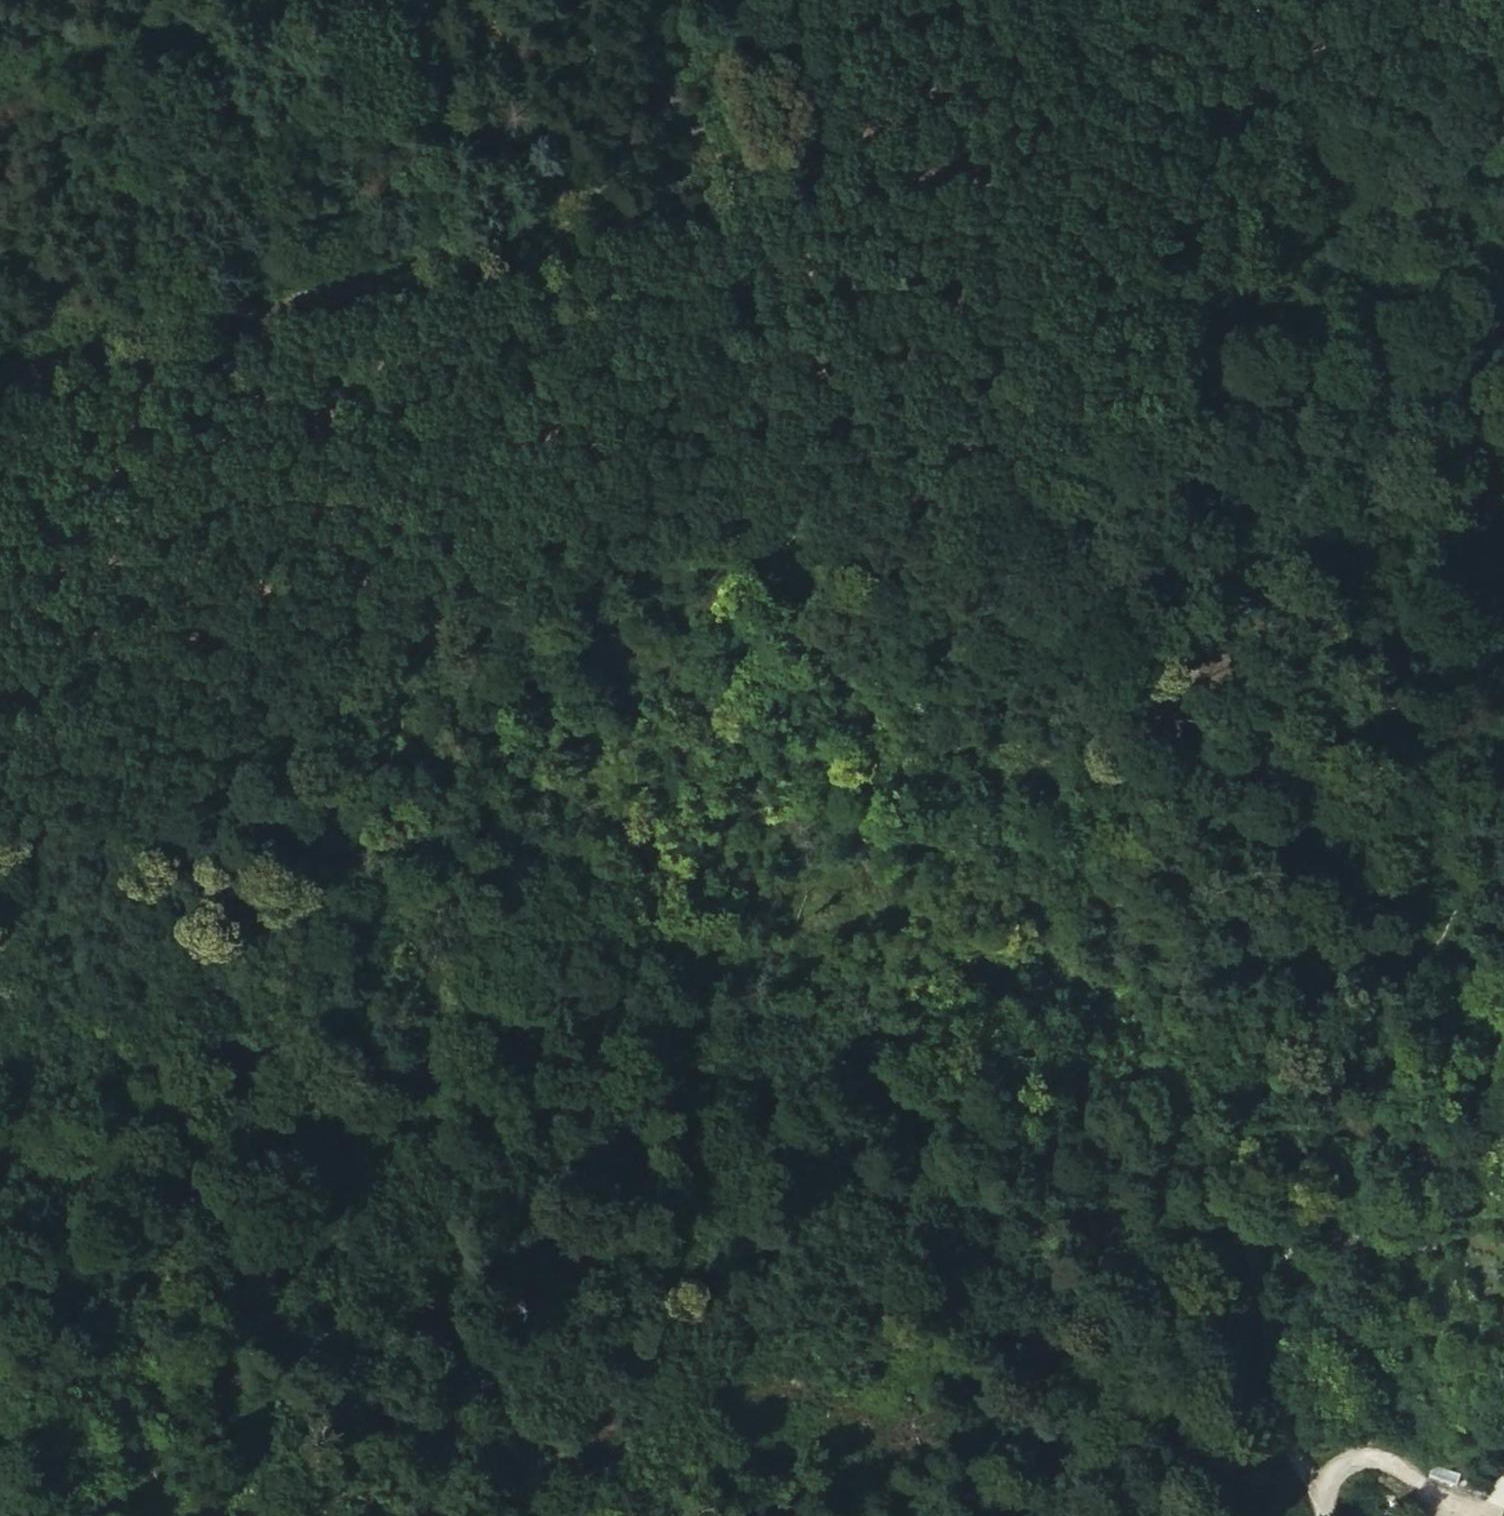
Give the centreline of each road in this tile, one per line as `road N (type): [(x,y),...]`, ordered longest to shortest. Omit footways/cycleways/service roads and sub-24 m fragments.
road 1 (track): [(1255,1248),(1322,1515)]

